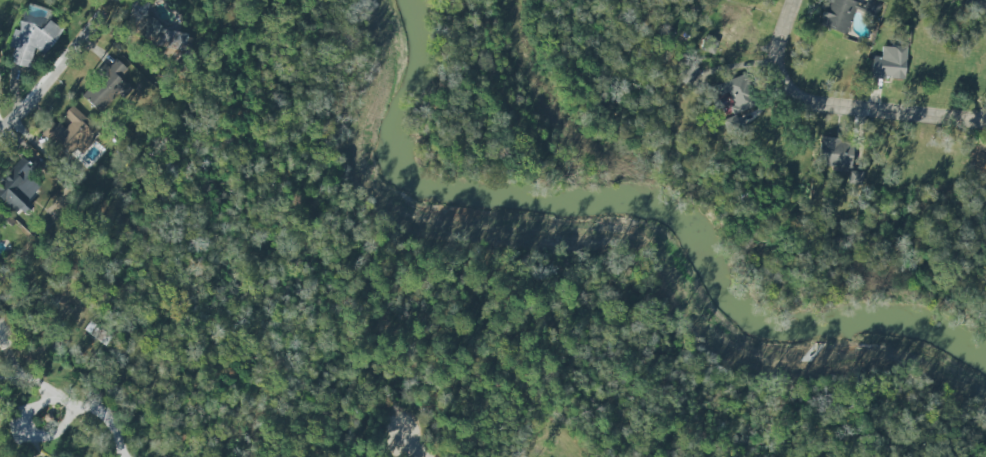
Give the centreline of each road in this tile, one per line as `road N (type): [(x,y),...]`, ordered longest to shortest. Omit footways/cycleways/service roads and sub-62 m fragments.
road 1 (residential): [(785,15),(787,65),(826,104),(985,120)]

